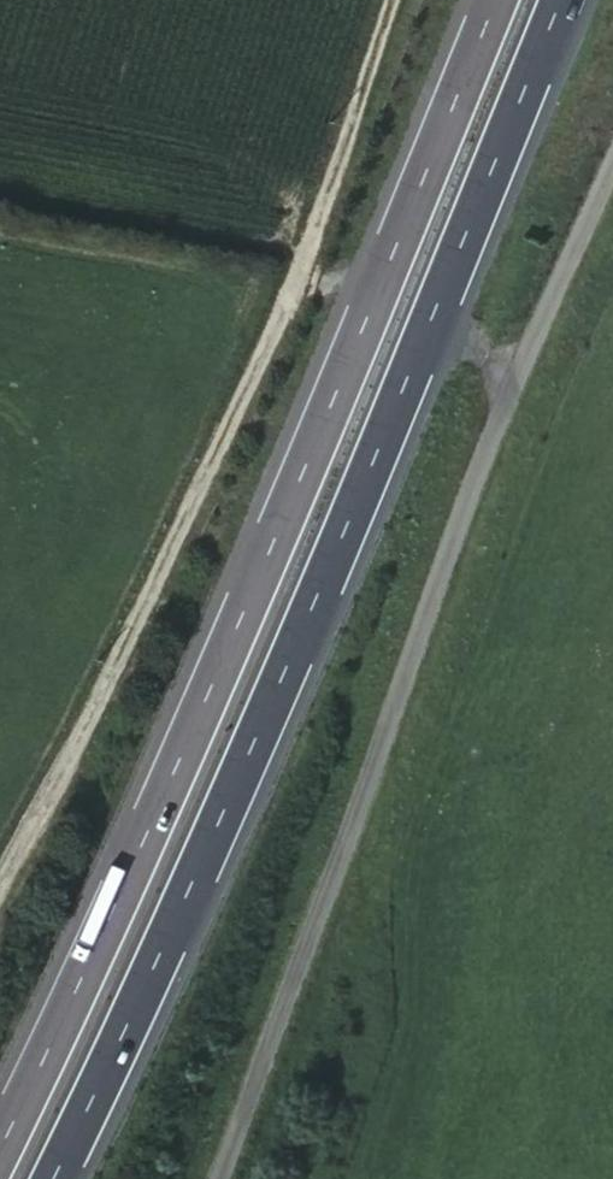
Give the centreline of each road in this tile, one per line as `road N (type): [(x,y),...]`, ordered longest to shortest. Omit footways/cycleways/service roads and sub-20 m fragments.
road 1 (motorway): [(56,1178),(222,828),(564,0)]
road 2 (motorway): [(481,0),(187,720),(0,1139)]
road 3 (residential): [(214,1178),(475,463),(612,152)]

